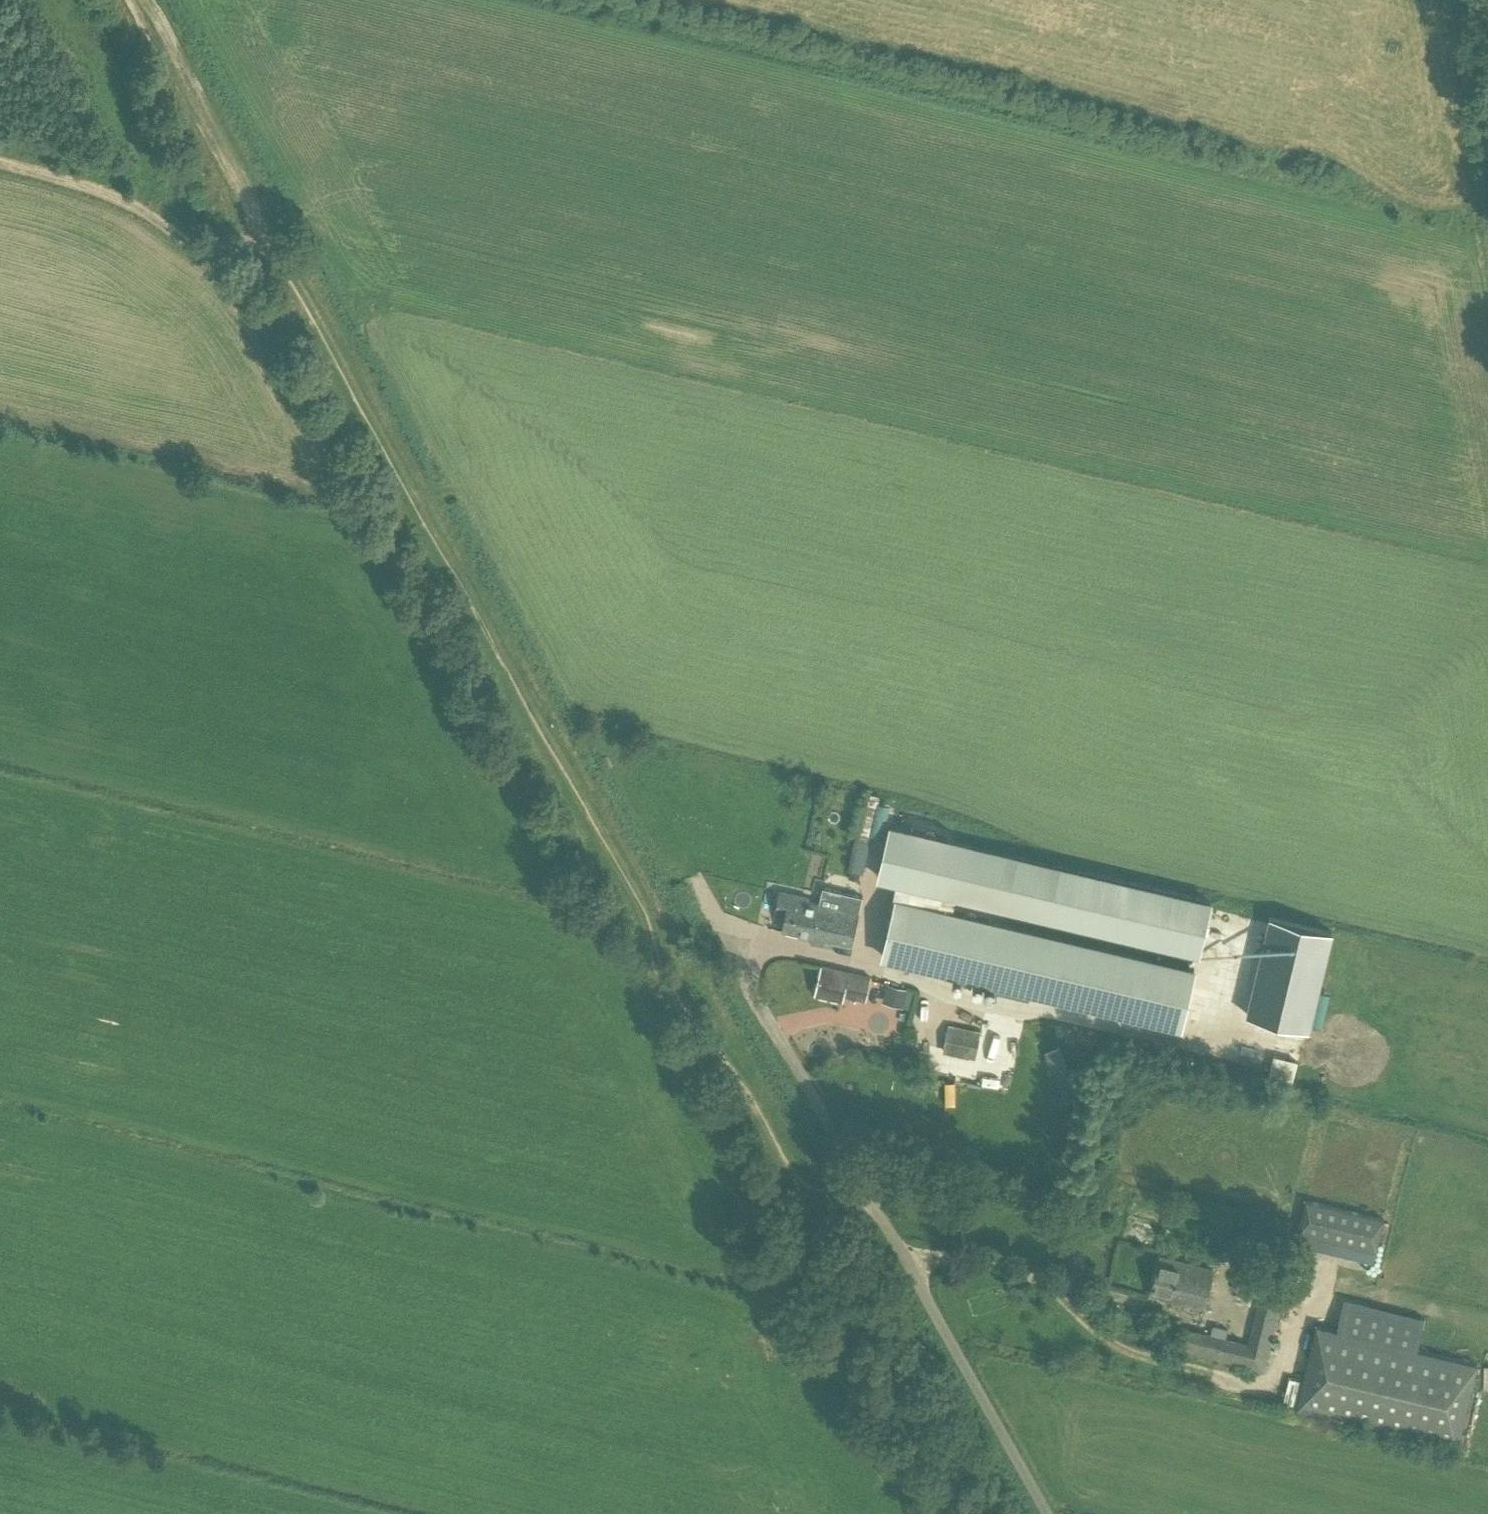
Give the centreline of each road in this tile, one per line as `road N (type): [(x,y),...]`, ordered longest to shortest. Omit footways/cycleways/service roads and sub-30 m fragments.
road 1 (track): [(658,952),(654,898),(546,723),(148,0)]
road 2 (unclassified): [(1046,1513),(694,885)]
road 3 (track): [(792,1182),(658,952)]
road 4 (track): [(265,213),(195,239),(125,188)]
road 5 (track): [(0,154),(125,188)]

